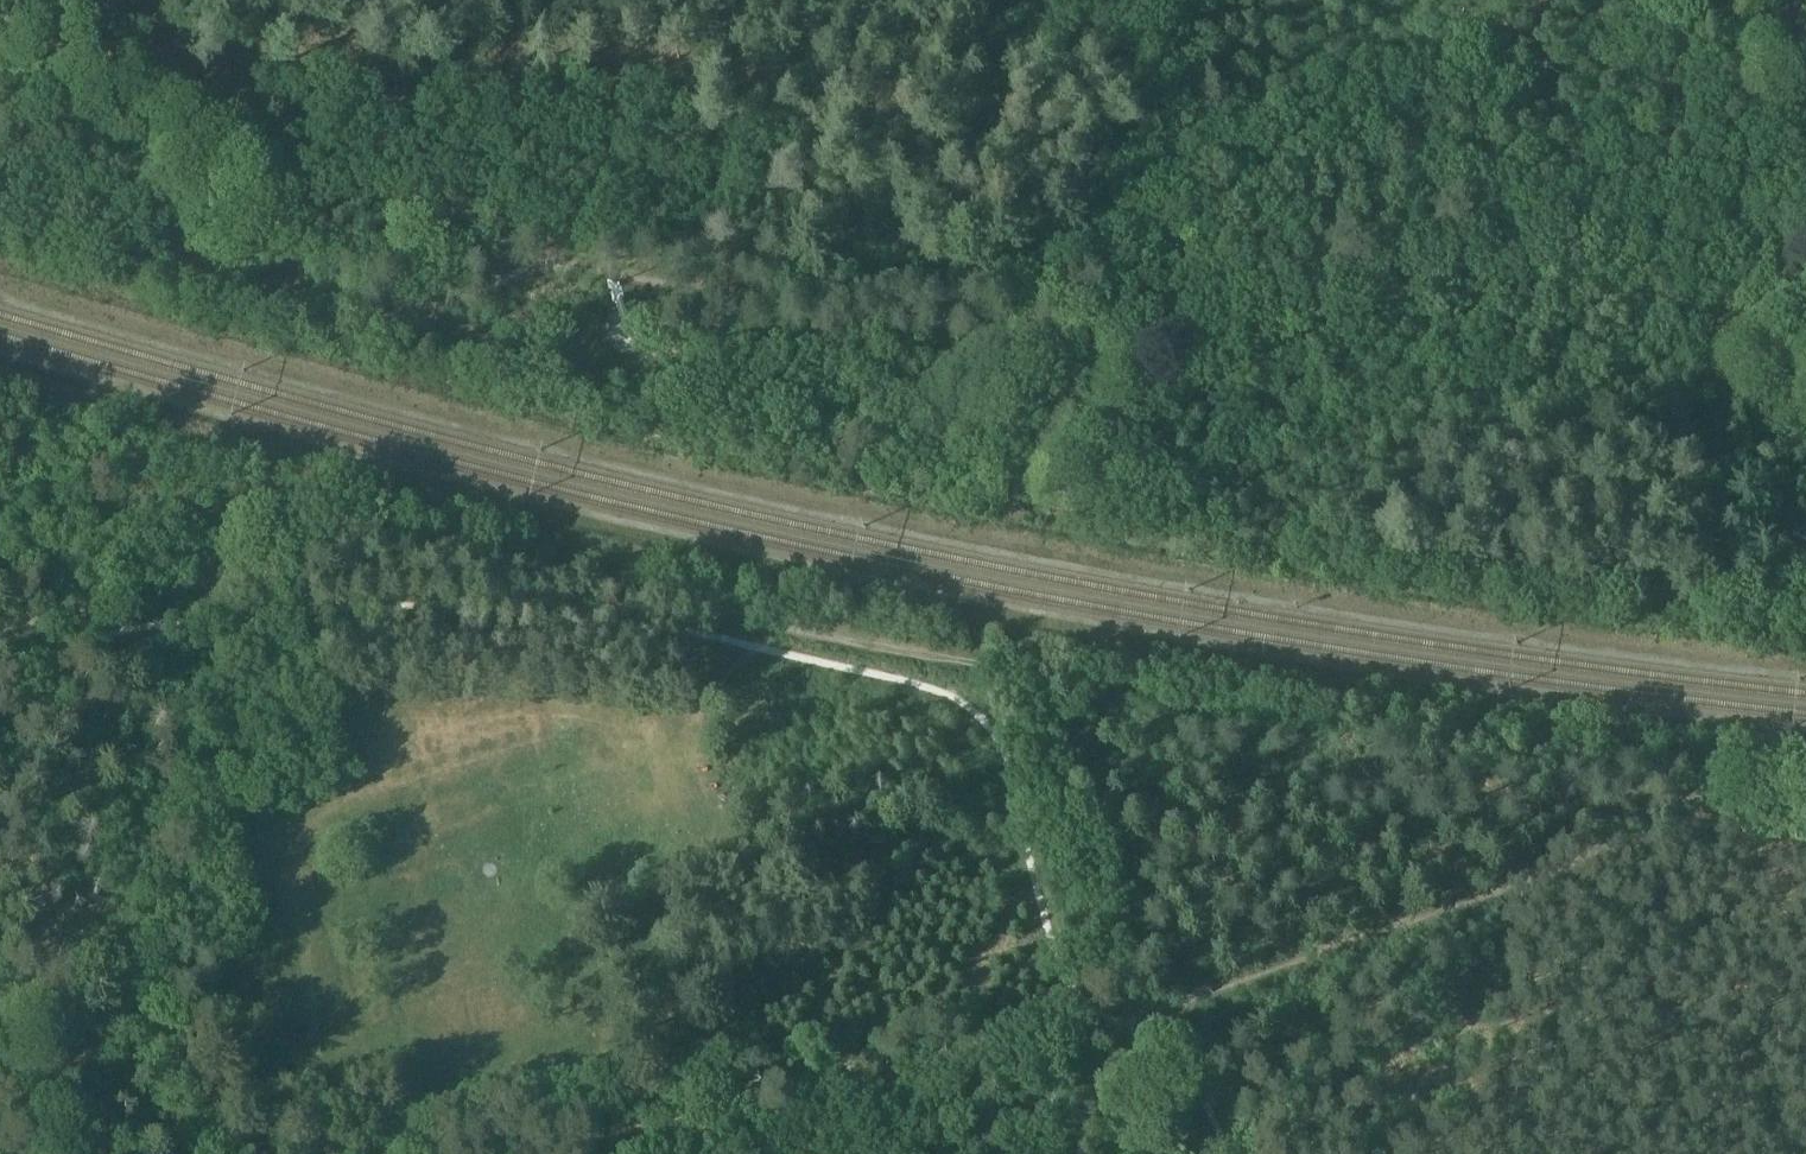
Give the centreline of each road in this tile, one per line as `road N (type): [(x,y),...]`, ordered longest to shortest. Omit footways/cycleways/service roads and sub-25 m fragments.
road 1 (track): [(0,632),(254,561),(386,534),(571,566),(890,652),(938,651),(976,667),(1038,668)]
road 2 (track): [(569,265),(365,299),(268,271),(188,169),(44,41),(0,29)]
road 3 (track): [(1135,1022),(1420,900),(1697,814)]
road 4 (track): [(1038,668),(1135,1022)]
road 5 (track): [(1246,0),(1163,123),(1137,339)]
road 6 (track): [(1135,1022),(1205,1153)]

